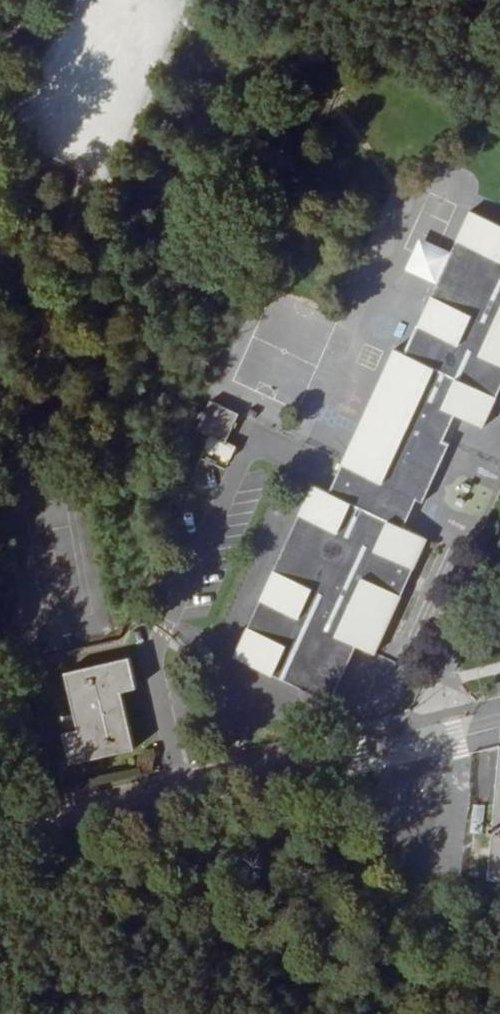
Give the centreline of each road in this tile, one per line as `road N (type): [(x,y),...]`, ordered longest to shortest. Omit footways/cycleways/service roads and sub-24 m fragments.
road 1 (residential): [(499,716),(0,828)]

